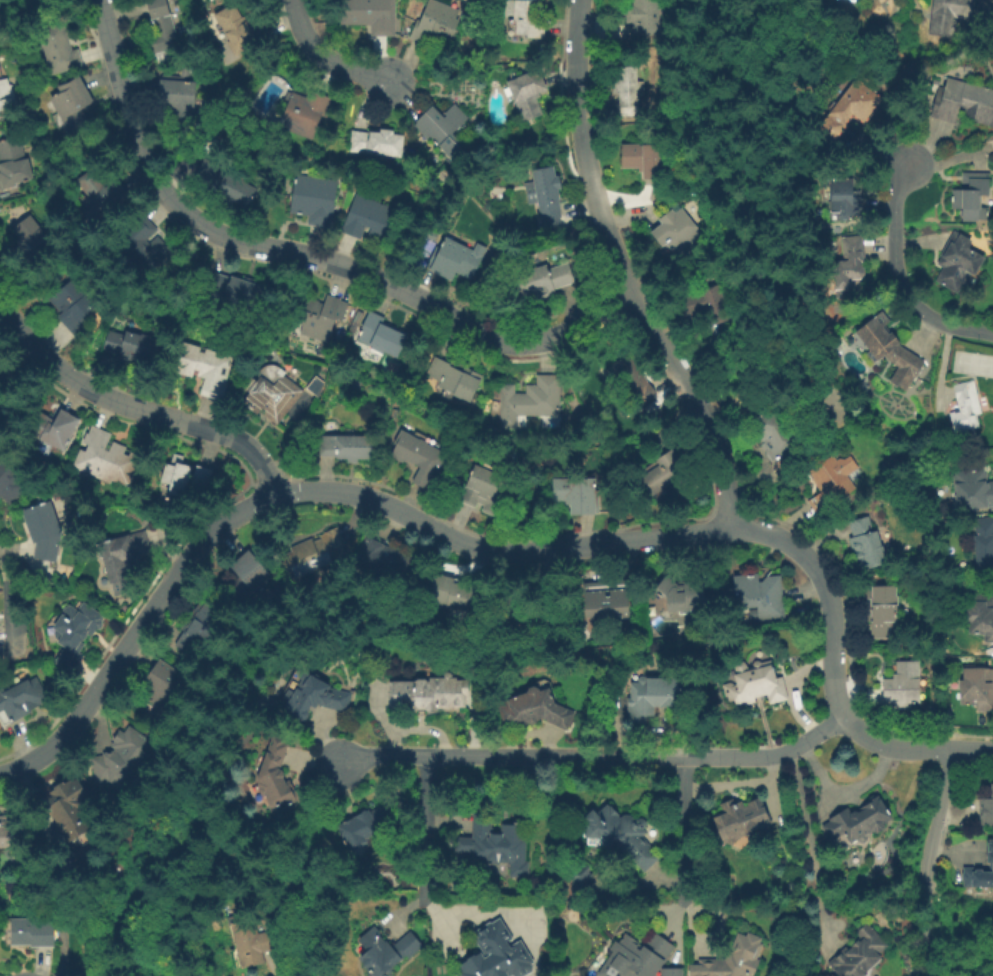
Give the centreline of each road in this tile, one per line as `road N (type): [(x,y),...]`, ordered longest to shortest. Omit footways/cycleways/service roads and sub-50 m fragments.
road 1 (residential): [(0,774),(59,740),(198,547),(273,495),(365,497),(459,547),(513,558),(741,533),(778,539),(808,558),(830,593),(845,715)]
road 2 (residential): [(637,297),(555,336),(505,343),(352,270),(218,234),(154,182),(100,0)]
road 3 (residential): [(580,0),(580,94),(594,193),(637,297),(721,450),(741,533)]
road 4 (residential): [(845,715),(769,756),(351,756)]
road 5 (residential): [(0,307),(56,365),(101,395),(248,449),(273,495)]
road 6 (residential): [(992,335),(922,311),(897,281),(896,194),(906,167)]
road 7 (residential): [(845,715),(889,748),(992,748)]
road 8 (residential): [(951,749),(924,896)]
road 9 (residential): [(294,0),(320,53),(388,84)]

